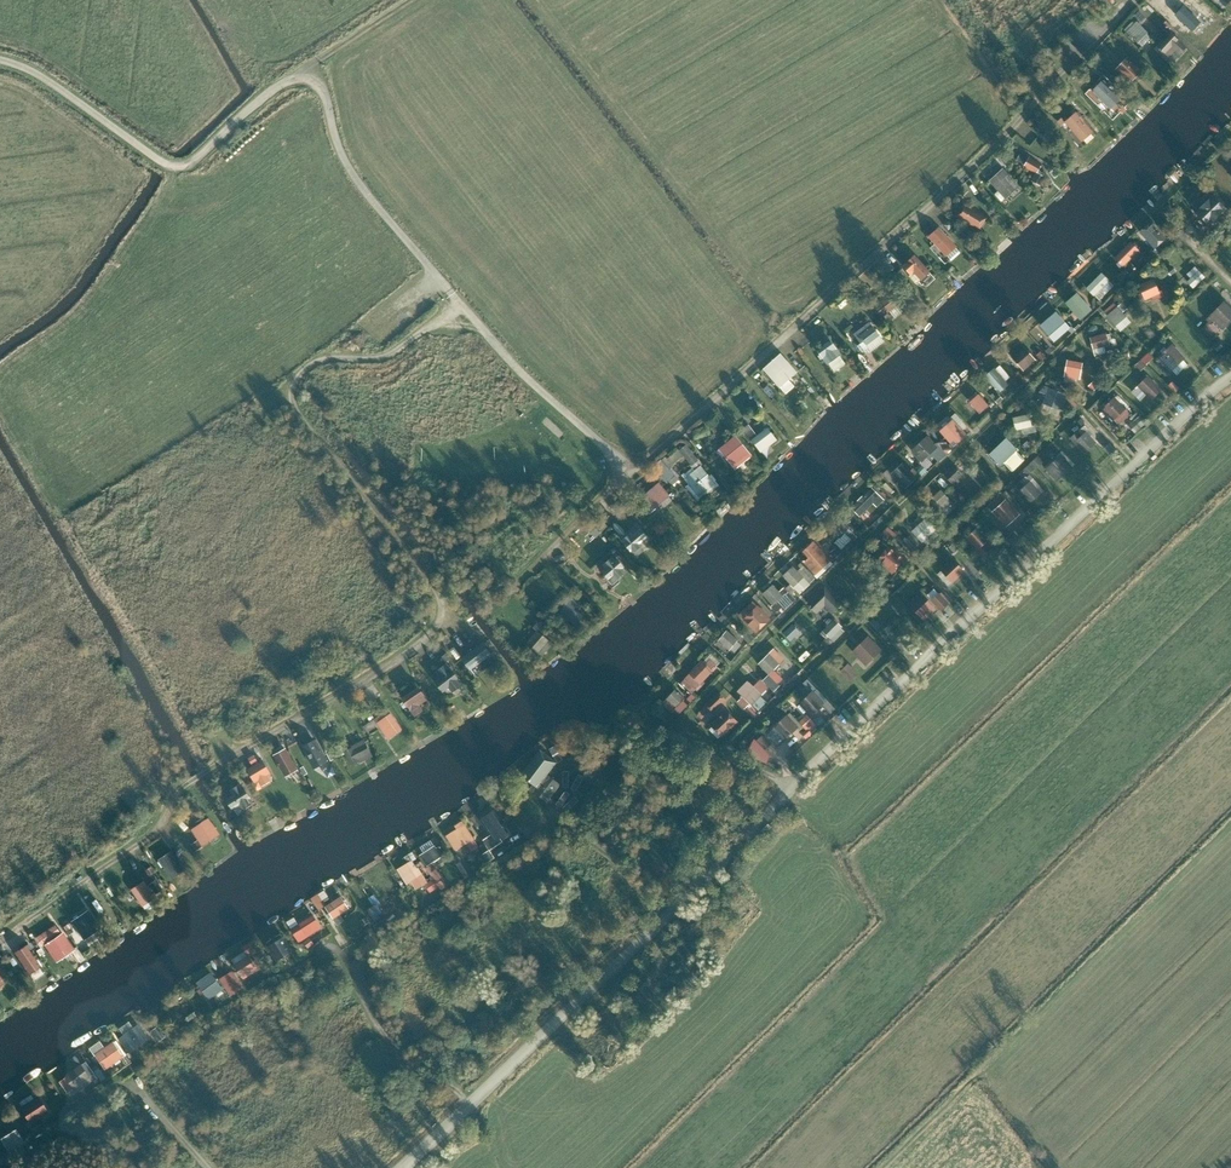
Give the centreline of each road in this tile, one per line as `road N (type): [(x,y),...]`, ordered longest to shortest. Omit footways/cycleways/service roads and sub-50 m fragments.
road 1 (track): [(398,1167),(1230,382)]
road 2 (track): [(455,302),(367,360),(316,363),(289,384),(286,399),(423,577),(439,606),(431,626),(371,674),(178,786),(142,840),(0,930)]
road 3 (track): [(1130,0),(1059,77),(1027,85),(1009,131),(666,444),(636,461),(609,458),(526,386),(442,286)]
road 4 (unclassified): [(0,60),(40,77),(168,168),(209,154),(289,84),(311,83),(329,100),(346,163),(442,286)]
road 5 (track): [(667,914),(556,814)]

